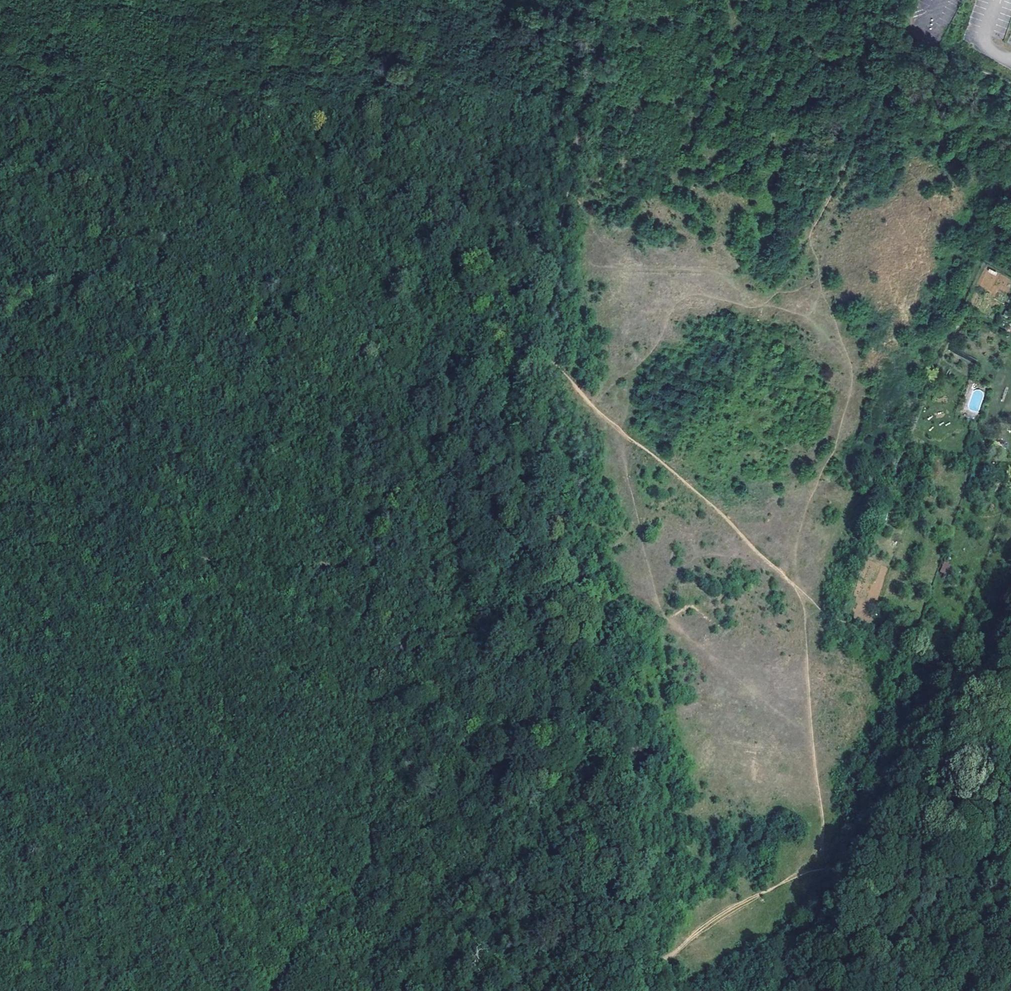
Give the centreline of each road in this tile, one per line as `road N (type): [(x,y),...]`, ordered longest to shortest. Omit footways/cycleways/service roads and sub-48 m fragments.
road 1 (track): [(636,971),(649,941),(641,822),(602,648),(538,462),(538,358)]
road 2 (track): [(538,358),(608,0)]

